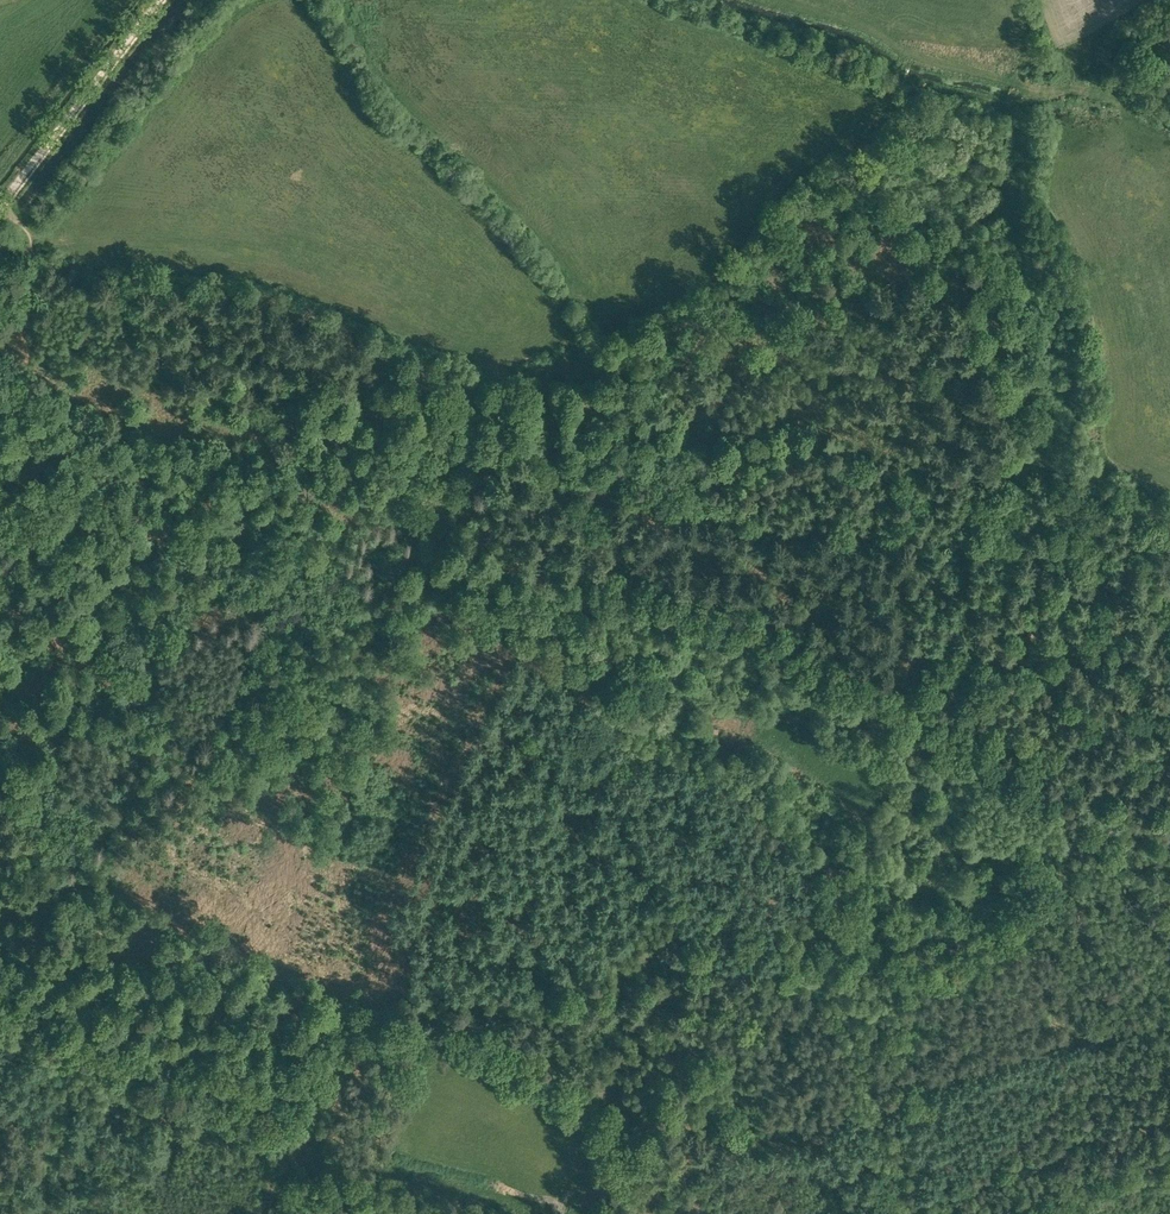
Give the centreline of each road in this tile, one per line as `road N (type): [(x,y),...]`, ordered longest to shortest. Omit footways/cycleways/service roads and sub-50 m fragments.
road 1 (track): [(0,203),(160,0)]
road 2 (track): [(1169,1154),(1019,1213)]

